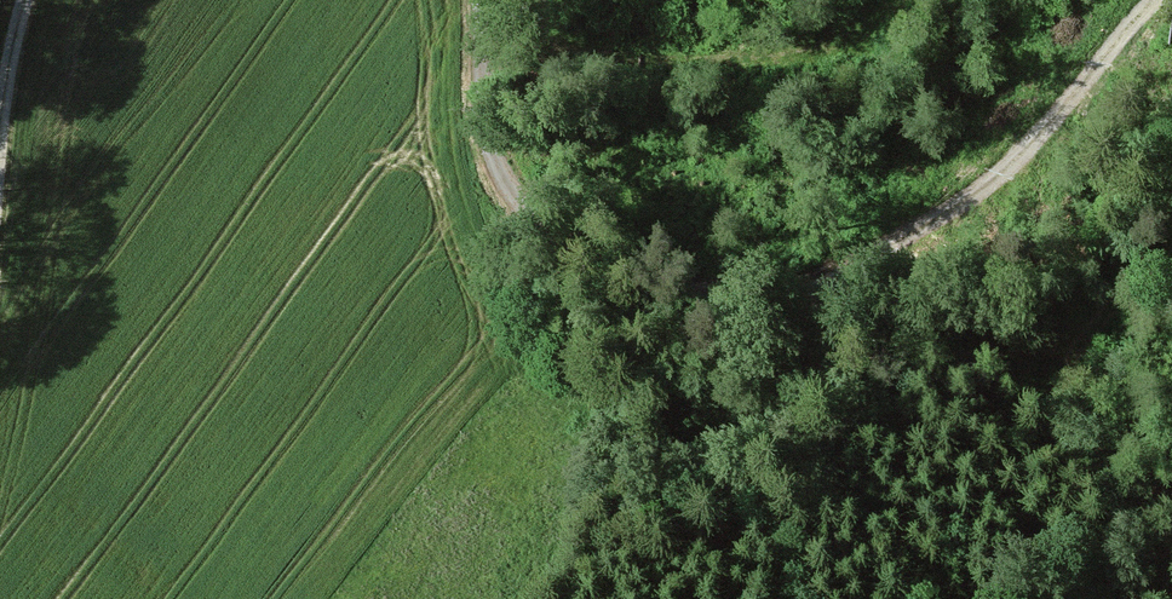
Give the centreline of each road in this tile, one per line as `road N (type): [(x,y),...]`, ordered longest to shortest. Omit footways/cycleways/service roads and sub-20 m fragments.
road 1 (track): [(1171,568),(1084,425),(1013,159),(883,247),(807,286),(756,293),(629,278),(563,252),(517,202),(487,128),(482,16)]
road 2 (track): [(482,16),(563,48),(762,59),(845,39),(901,0)]
road 3 (track): [(1146,0),(1013,159)]
road 4 (track): [(1064,352),(1171,227)]
road 5 (track): [(26,0),(0,149)]

